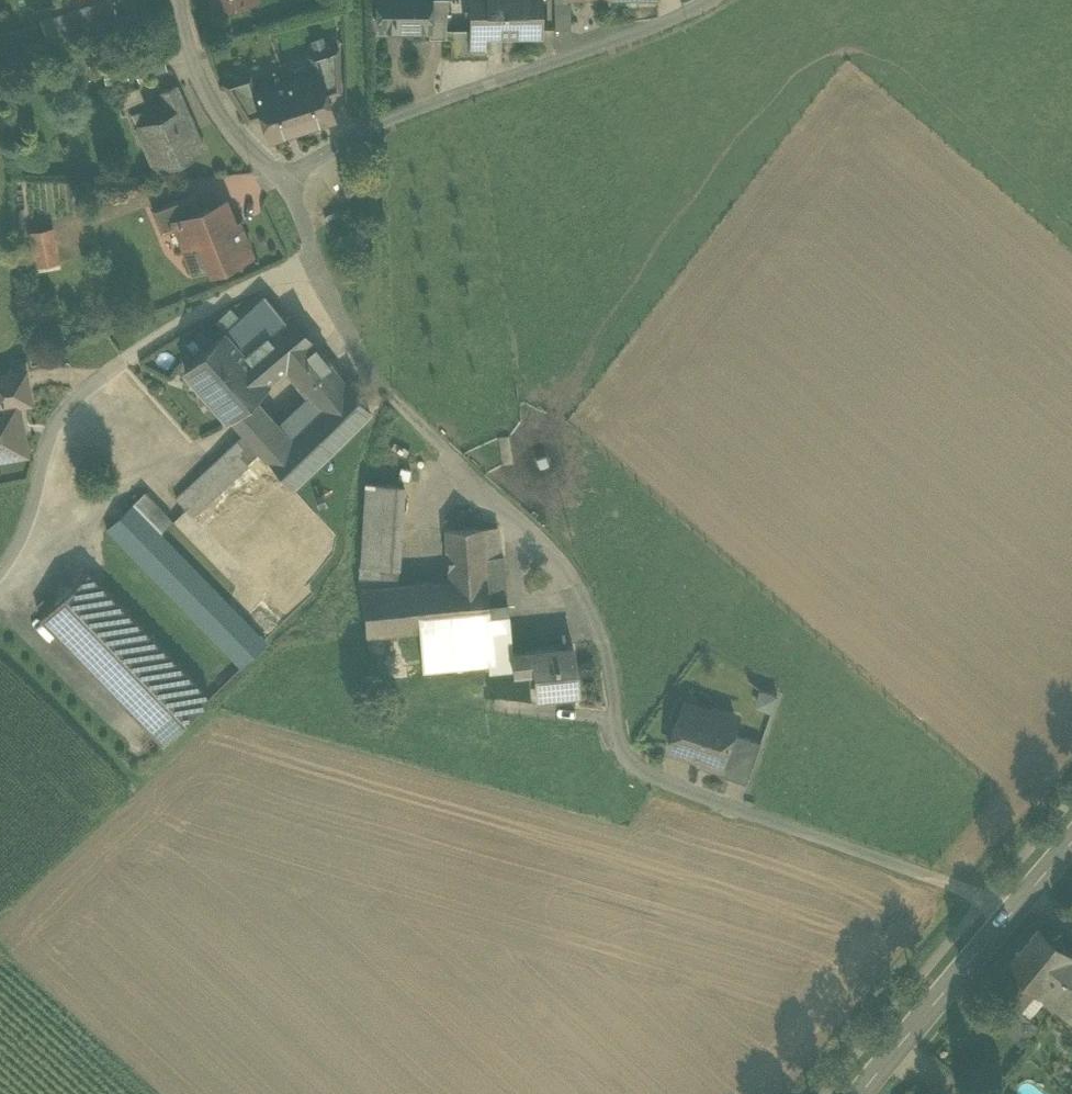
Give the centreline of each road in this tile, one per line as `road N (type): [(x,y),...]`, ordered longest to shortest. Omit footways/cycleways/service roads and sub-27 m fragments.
road 1 (unclassified): [(1010,913),(668,790),(629,761),(598,626),(564,569),(521,518),(375,386),(281,182)]
road 2 (residential): [(281,182),(391,117),(671,23),(713,0)]
road 3 (tertiary): [(864,1093),(1010,913)]
road 4 (residential): [(181,0),(209,97),(281,182)]

